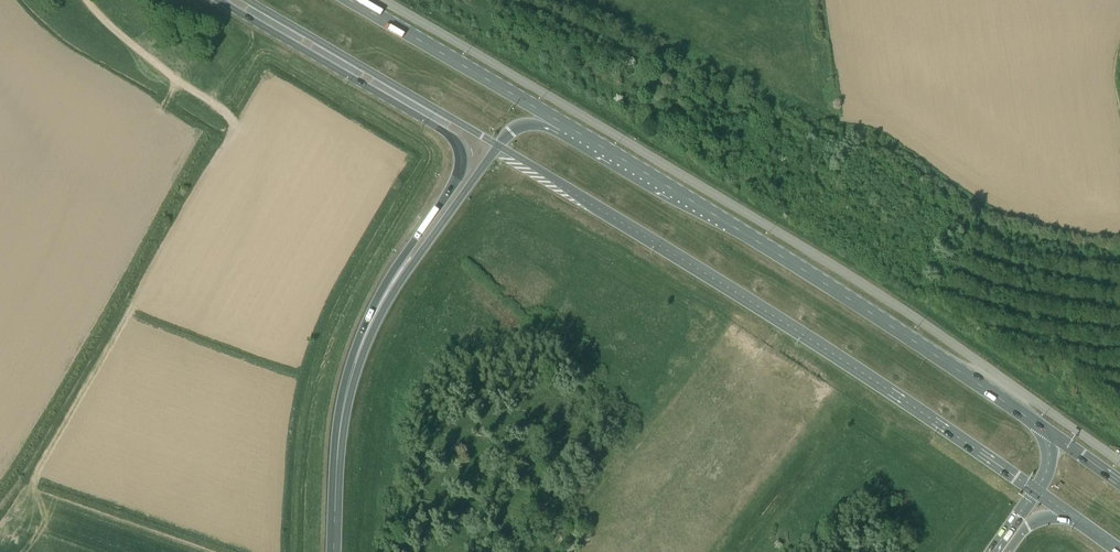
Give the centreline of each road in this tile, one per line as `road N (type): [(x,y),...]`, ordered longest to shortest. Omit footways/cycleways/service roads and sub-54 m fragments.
road 1 (unclassified): [(1119,465),(792,241),(382,0)]
road 2 (primary): [(498,145),(1035,491)]
road 3 (primary): [(1045,428),(564,124)]
road 4 (primary): [(220,0),(455,140),(460,170),(447,194)]
road 5 (primary): [(248,0),(498,145)]
road 6 (motorway): [(447,194),(373,306),(350,363),(342,417)]
road 7 (primary): [(564,124),(350,0)]
road 8 (motorway): [(458,201),(382,311),(342,417)]
road 9 (track): [(239,122),(183,88),(82,0)]
road 10 (motorway): [(342,417),(333,551)]

